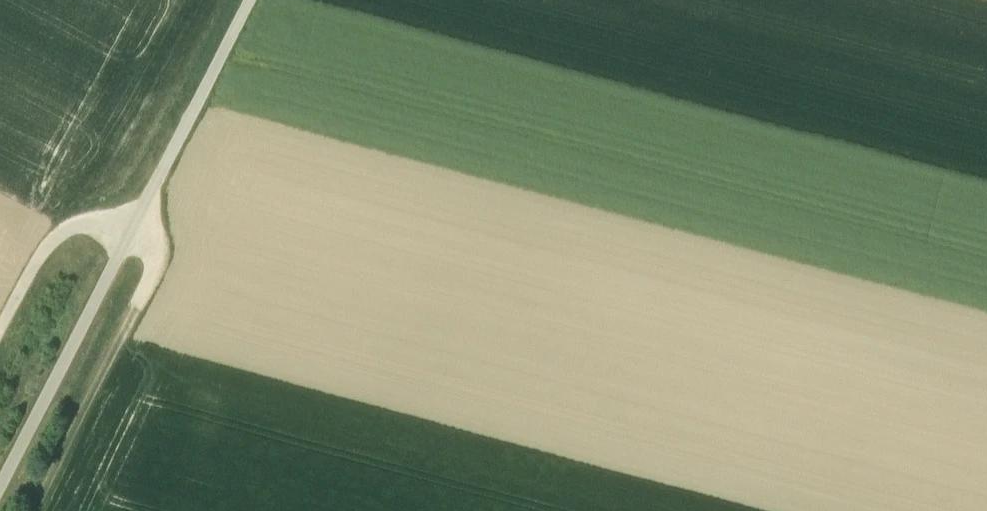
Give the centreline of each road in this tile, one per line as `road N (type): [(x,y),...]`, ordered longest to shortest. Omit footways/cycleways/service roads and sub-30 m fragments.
road 1 (track): [(249,0),(0,481)]
road 2 (track): [(0,332),(50,243),(83,221),(132,225),(158,249),(48,510)]

